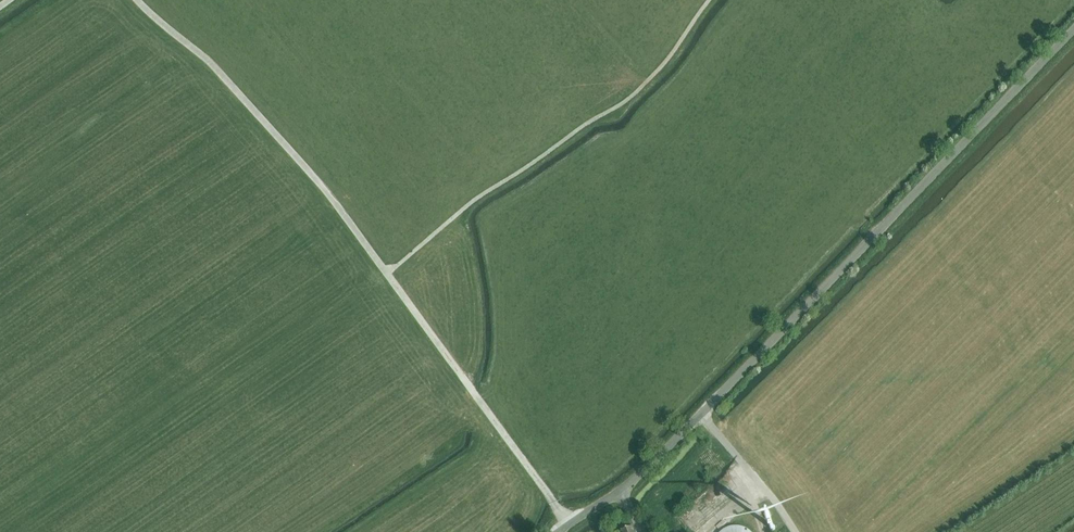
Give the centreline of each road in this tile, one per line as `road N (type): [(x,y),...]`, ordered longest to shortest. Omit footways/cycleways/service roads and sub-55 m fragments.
road 1 (tertiary): [(569,524),(638,477),(702,414),(1073,29)]
road 2 (unclassified): [(390,277),(508,183),(633,100),(714,0)]
road 3 (unclassified): [(136,0),(251,106),(390,277)]
road 4 (unclassified): [(569,524),(390,277)]

